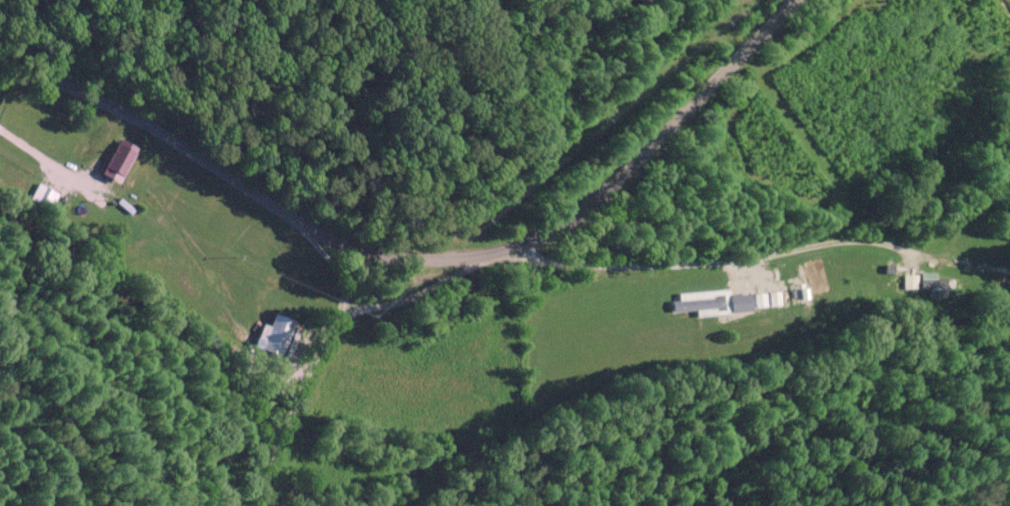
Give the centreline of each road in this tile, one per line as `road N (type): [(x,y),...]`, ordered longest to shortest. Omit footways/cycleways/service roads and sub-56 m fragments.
road 1 (residential): [(0,56),(109,105),(317,234),(368,253),(459,259),(518,247),(562,225),(797,0)]
road 2 (residential): [(518,247),(535,261),(564,267),(663,267),(866,237),(1009,269)]
road 3 (residential): [(250,505),(338,318),(414,296),(479,257)]

